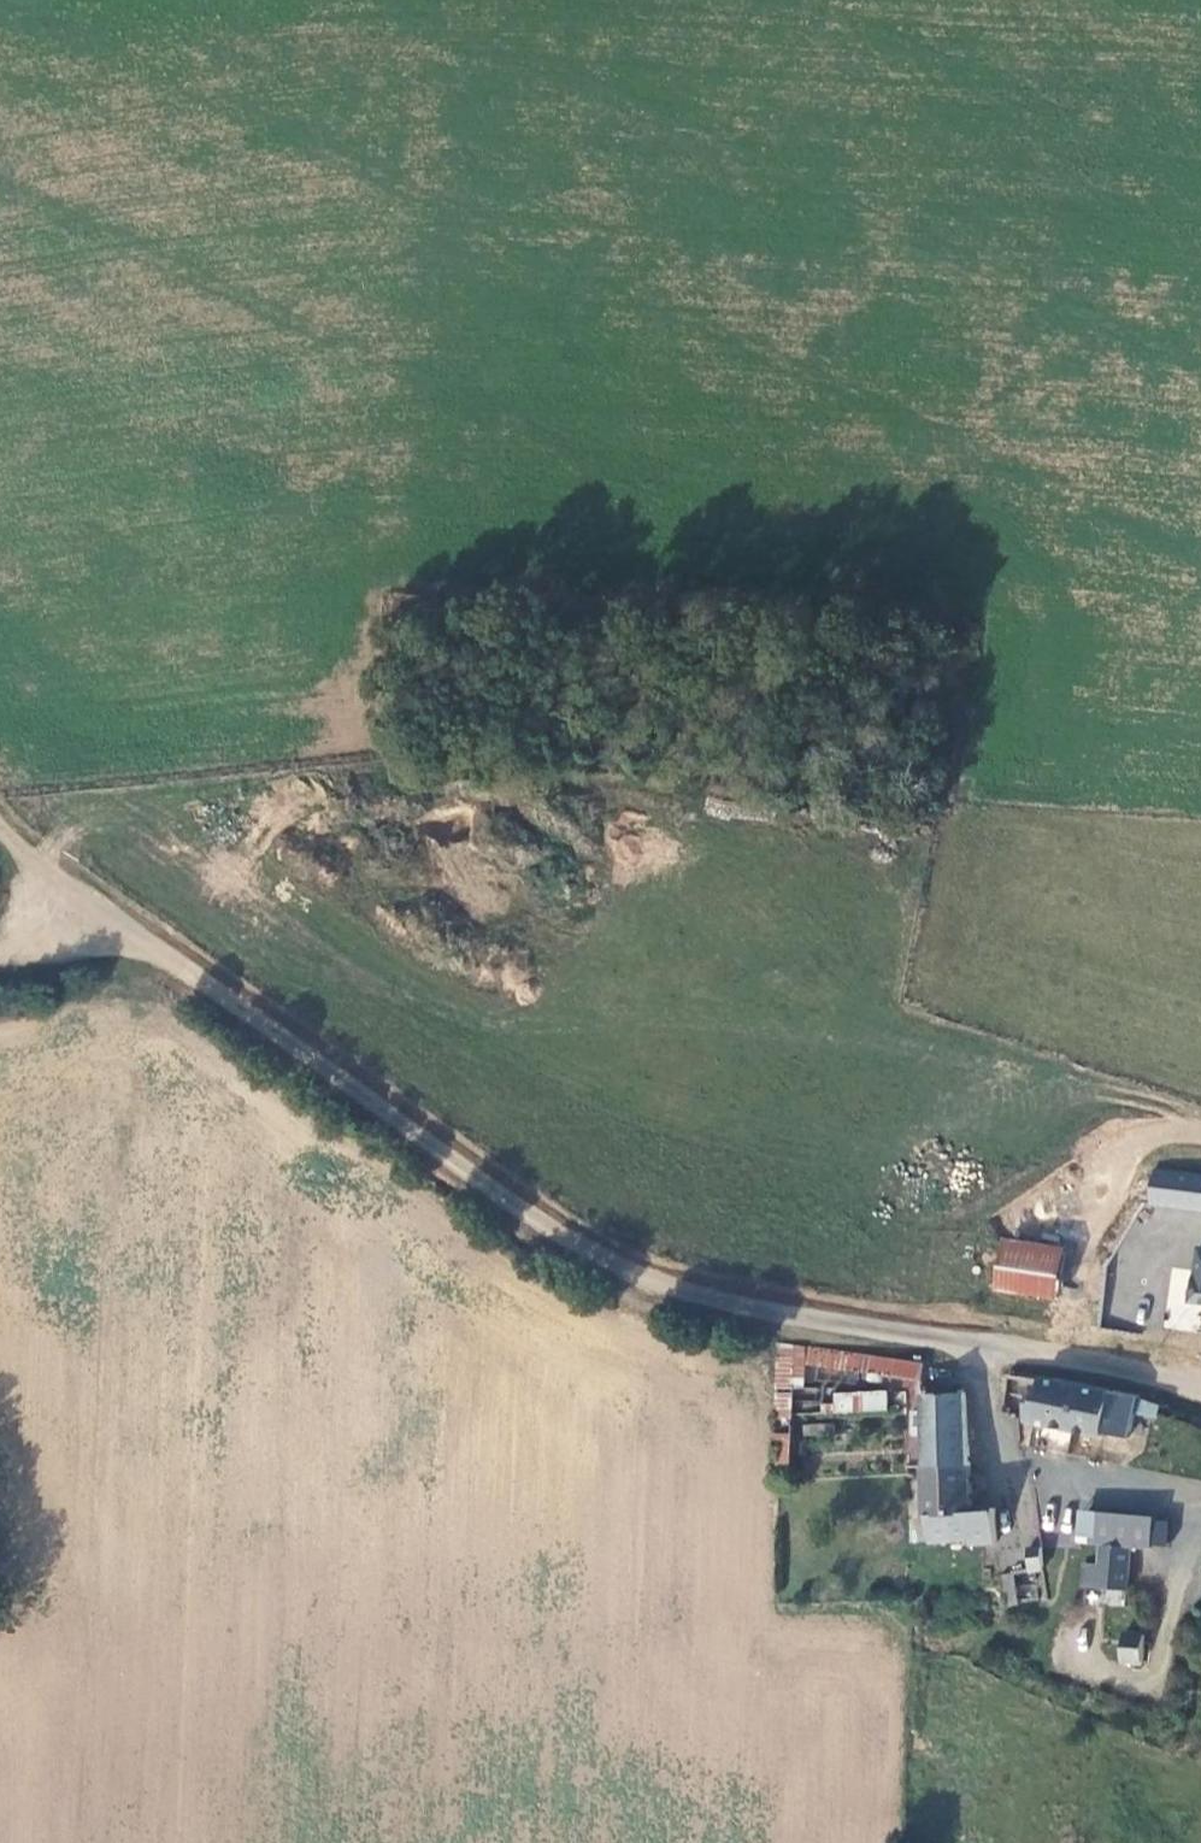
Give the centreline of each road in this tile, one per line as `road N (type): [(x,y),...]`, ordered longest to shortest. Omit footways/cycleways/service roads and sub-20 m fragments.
road 1 (track): [(698,1297),(613,1268),(38,862),(0,813)]
road 2 (unclassified): [(1200,1389),(698,1297)]

